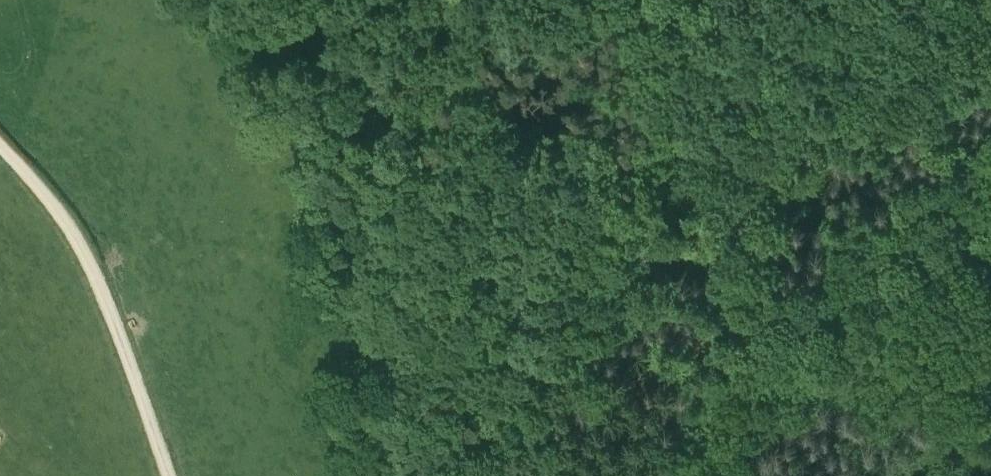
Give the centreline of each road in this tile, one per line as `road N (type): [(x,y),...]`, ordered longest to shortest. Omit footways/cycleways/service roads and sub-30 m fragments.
road 1 (track): [(169,475),(81,233),(0,151)]

